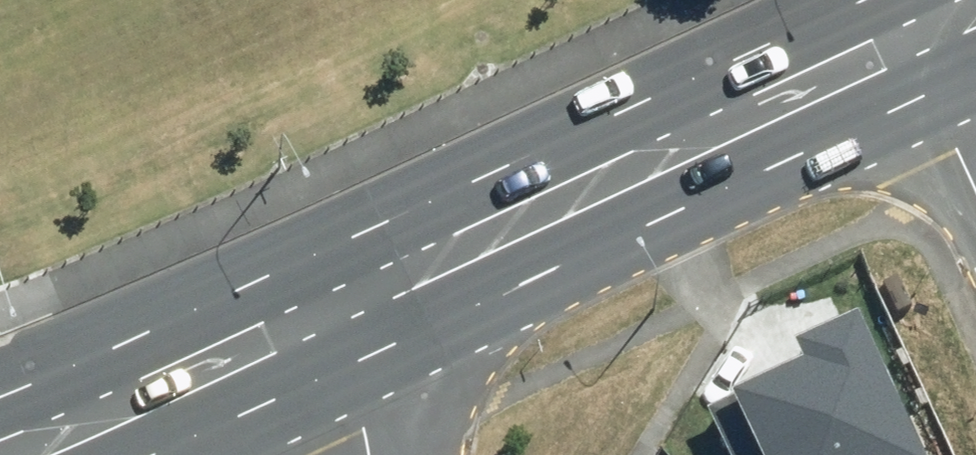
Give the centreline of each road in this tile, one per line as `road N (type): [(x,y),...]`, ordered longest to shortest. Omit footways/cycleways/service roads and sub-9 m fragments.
road 1 (primary): [(918,41),(324,319)]
road 2 (primary): [(324,319),(98,425),(6,454)]
road 3 (residential): [(324,319),(369,454)]
road 4 (residential): [(975,166),(918,41)]

